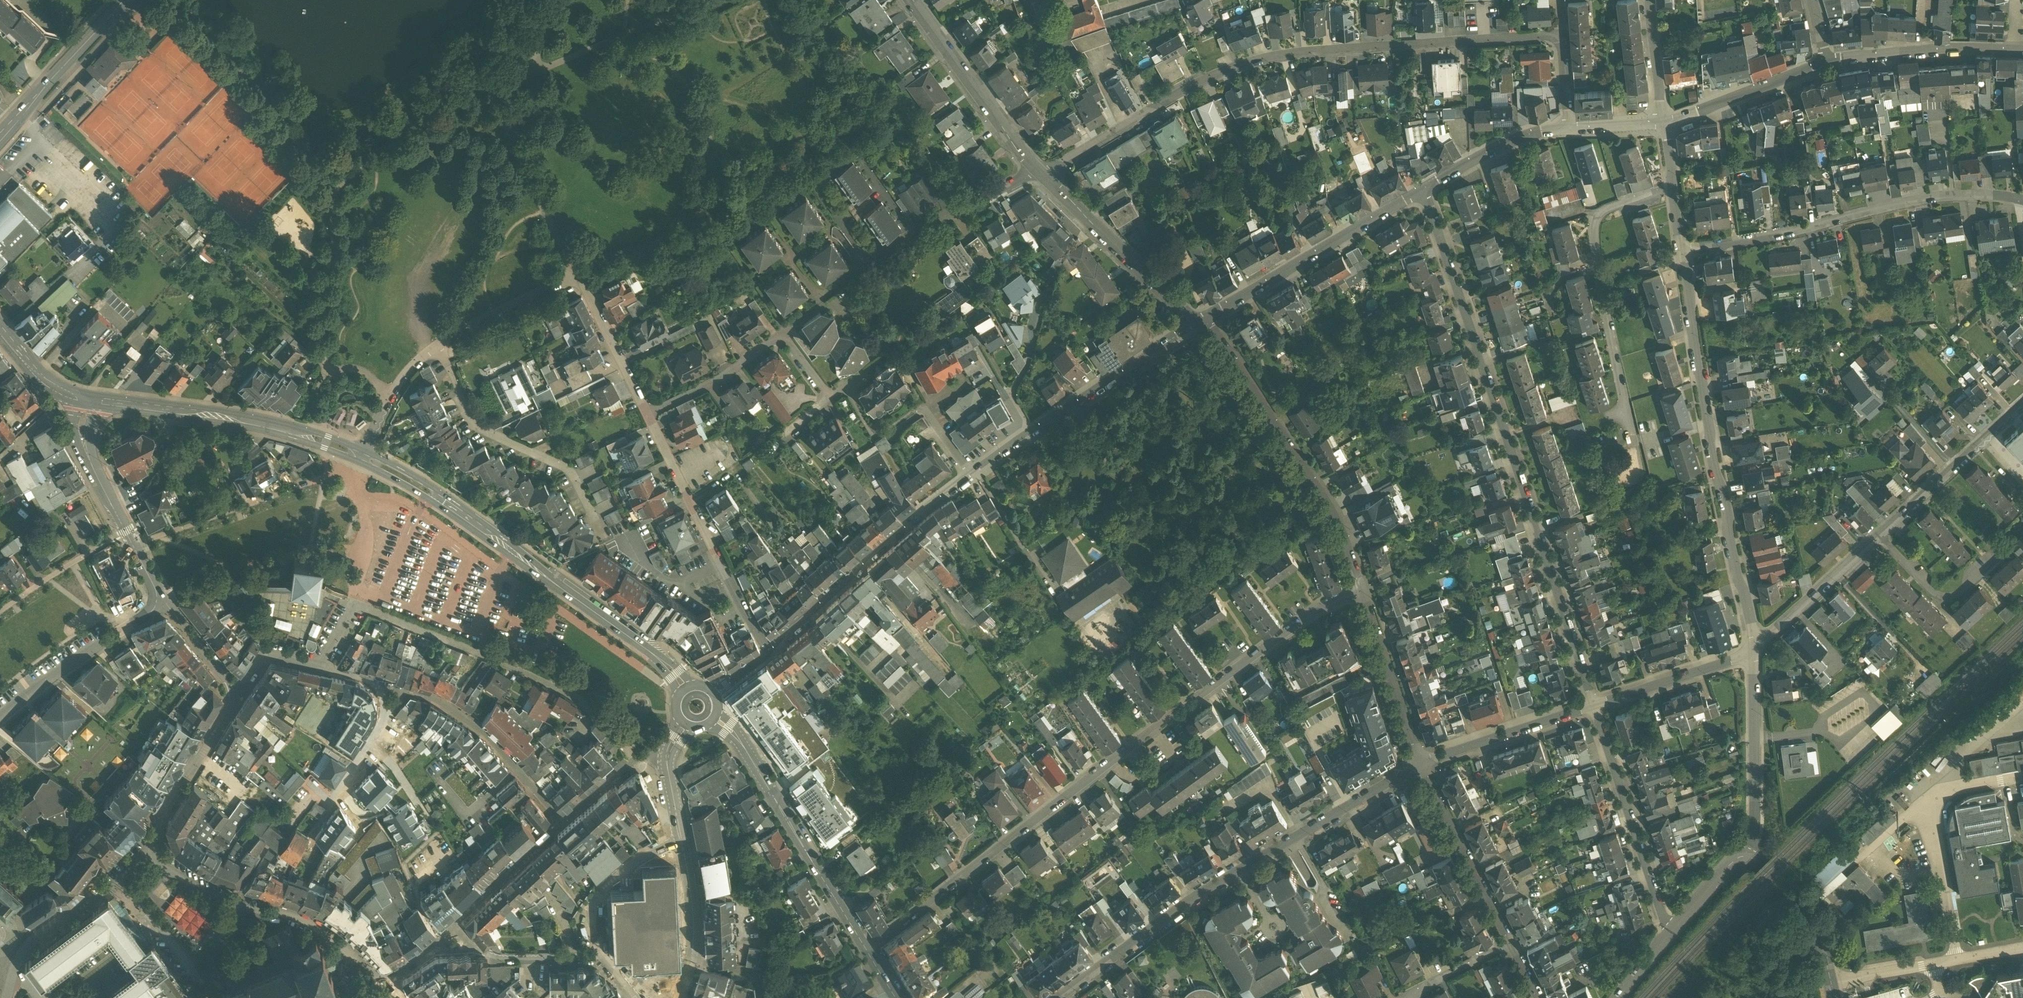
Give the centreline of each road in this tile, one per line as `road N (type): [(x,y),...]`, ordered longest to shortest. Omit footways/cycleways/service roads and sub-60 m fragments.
road 1 (residential): [(865,949),(1331,607),(1363,594)]
road 2 (residential): [(1043,177),(1171,97),(1258,60),(1564,36)]
road 3 (residential): [(1425,187),(1594,705)]
road 4 (residential): [(1060,997),(1186,903),(1421,764)]
road 5 (tertiary): [(359,455),(457,510),(652,653),(686,689)]
road 6 (residential): [(1683,252),(1710,446),(1754,649)]
road 7 (unclassified): [(561,825),(482,734),(425,697),(267,655),(231,685)]
road 8 (residential): [(455,924),(392,973),(370,975),(308,925),(232,905),(144,853)]
road 9 (residential): [(1683,252),(1928,201),(2022,199)]
road 10 (residential): [(354,601),(566,691),(600,715),(635,760)]
road 11 (residential): [(1363,594),(1327,501),(1201,320)]
road 12 (residential): [(647,414),(577,275),(437,346)]
road 13 (residential): [(1672,187),(1608,210),(1595,235),(1629,431)]
road 14 (tertiary): [(712,717),(739,740),(865,949)]
road 15 (residential): [(1201,320),(973,477)]
road 16 (tertiary): [(89,399),(252,423),(359,455)]
road 17 (residential): [(973,477),(768,651)]
road 18 (residential): [(768,651),(647,414)]
road 19 (residential): [(1539,997),(1421,764)]
road 20 (residential): [(1425,187),(1201,320)]
road 21 (residential): [(437,346),(478,430),(567,470),(592,515)]
road 22 (residential): [(1594,705),(1669,934)]
road 23 (residential): [(157,598),(86,449),(89,399)]
road 24 (residential): [(1754,649),(1755,840),(1743,859)]
road 25 (residential): [(1201,320),(1043,177)]
road 26 (residential): [(1036,171),(910,0)]
road 27 (tertiary): [(667,756),(690,861),(694,963)]
road 28 (unclassified): [(0,718),(150,613),(157,598)]
road 29 (residential): [(1879,535),(2022,405)]
road 30 (residential): [(144,853),(232,700),(231,685)]
road 31 (residential): [(2012,50),(1826,61)]
road 32 (tertiary): [(0,136),(126,0)]
road 33 (residential): [(1421,764),(1594,705)]
road 34 (residential): [(1421,764),(1363,594)]
road 35 (residential): [(1826,61),(1663,124)]
road 36 (tertiary): [(1743,859),(1789,891),(1817,933),(1834,997)]
road 37 (residential): [(1594,705),(1754,649)]
road 38 (residential): [(1754,649),(1879,535)]
road 39 (residential): [(647,414),(727,374),(783,332)]
road 40 (residential): [(1570,127),(1509,141),(1425,187)]
road 41 (residential): [(598,955),(498,959),(455,924)]
road 42 (residential): [(1879,535),(1938,597),(1961,596),(1993,565)]
road 43 (residential): [(123,875),(26,947),(11,975)]
road 44 (residential): [(205,997),(123,875)]
road 45 (residential): [(561,825),(455,924)]
road 46 (residential): [(437,346),(404,377),(359,455)]
road 47 (residential): [(1648,1),(1663,124)]

